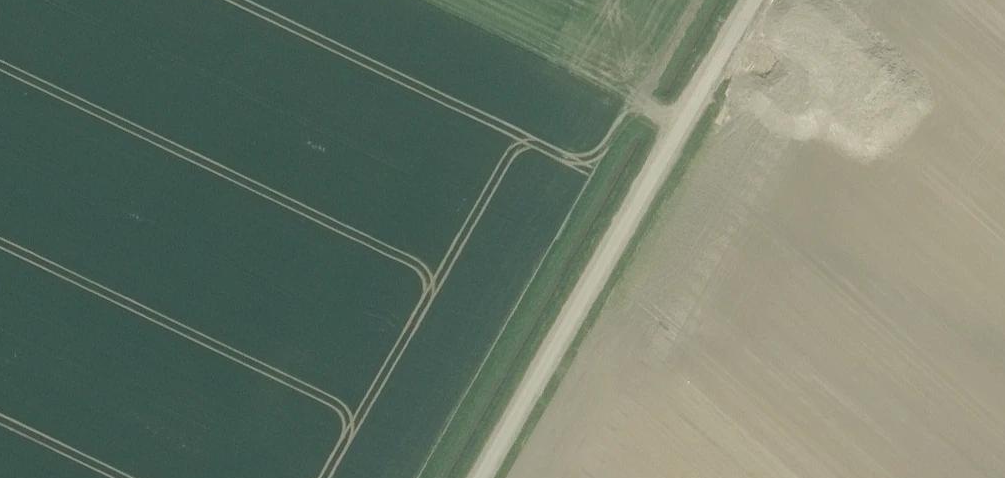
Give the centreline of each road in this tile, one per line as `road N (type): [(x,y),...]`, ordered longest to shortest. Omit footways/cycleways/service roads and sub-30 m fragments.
road 1 (unclassified): [(481,477),(753,0)]

